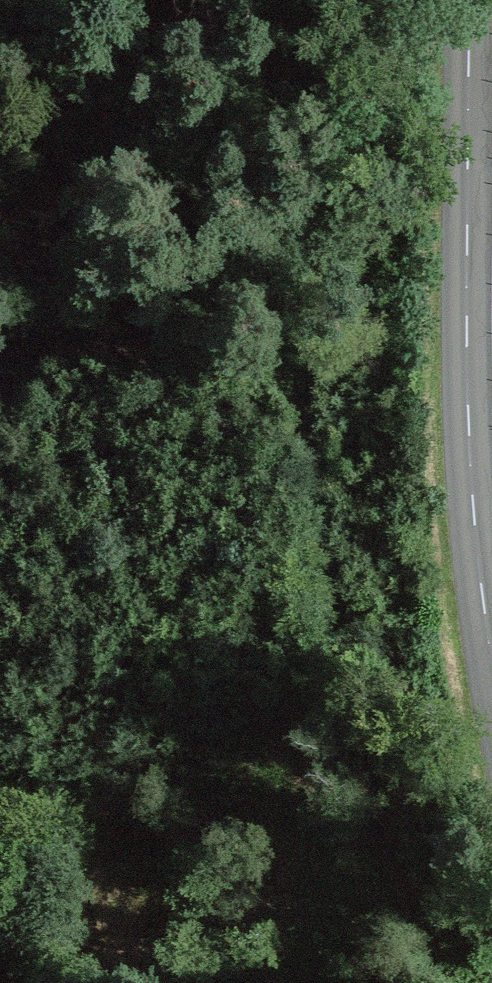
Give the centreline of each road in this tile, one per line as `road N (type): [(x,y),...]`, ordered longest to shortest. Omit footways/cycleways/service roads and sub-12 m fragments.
road 1 (track): [(424,0),(400,17),(347,137),(300,295),(294,472),(314,620),(348,757),(431,982)]
road 2 (tertiary): [(491,660),(468,433),(470,0)]
road 3 (track): [(0,869),(46,982)]

